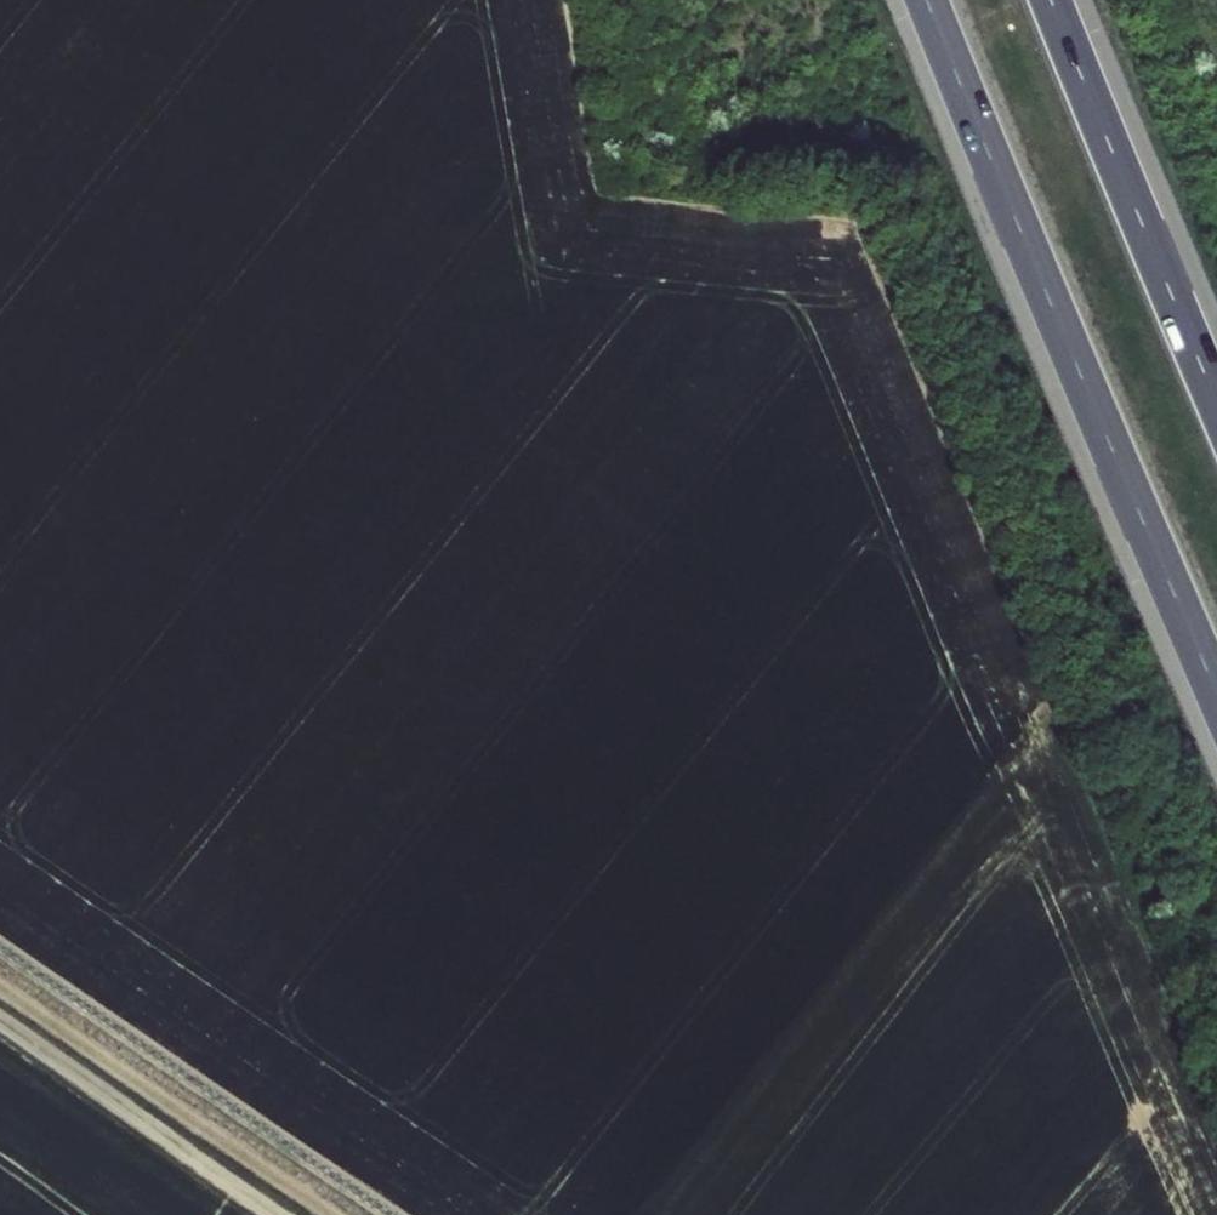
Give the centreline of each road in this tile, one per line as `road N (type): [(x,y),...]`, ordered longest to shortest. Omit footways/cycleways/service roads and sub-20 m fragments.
road 1 (motorway): [(928,0),(1216,694)]
road 2 (motorway): [(1216,400),(1053,0)]
road 3 (track): [(0,1017),(274,1214)]

